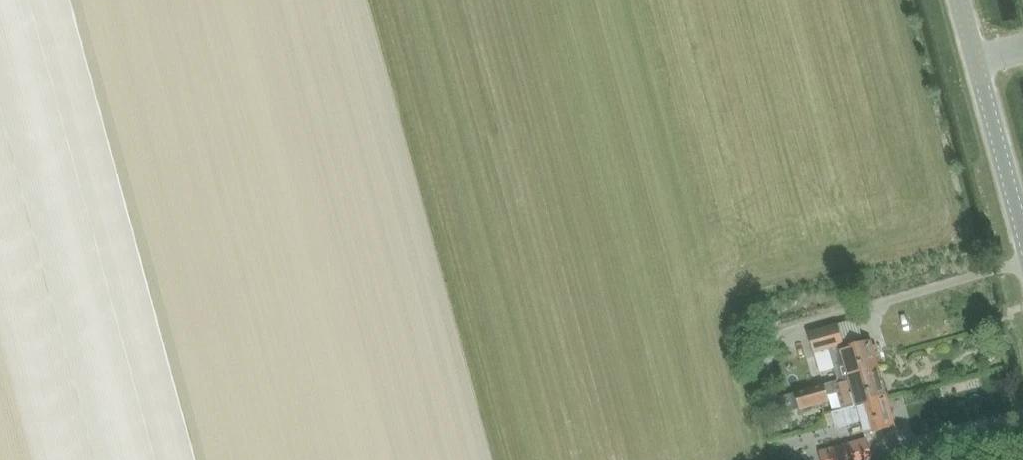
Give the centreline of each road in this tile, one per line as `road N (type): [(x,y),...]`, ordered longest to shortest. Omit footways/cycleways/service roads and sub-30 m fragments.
road 1 (secondary): [(1022,234),(959,0)]

